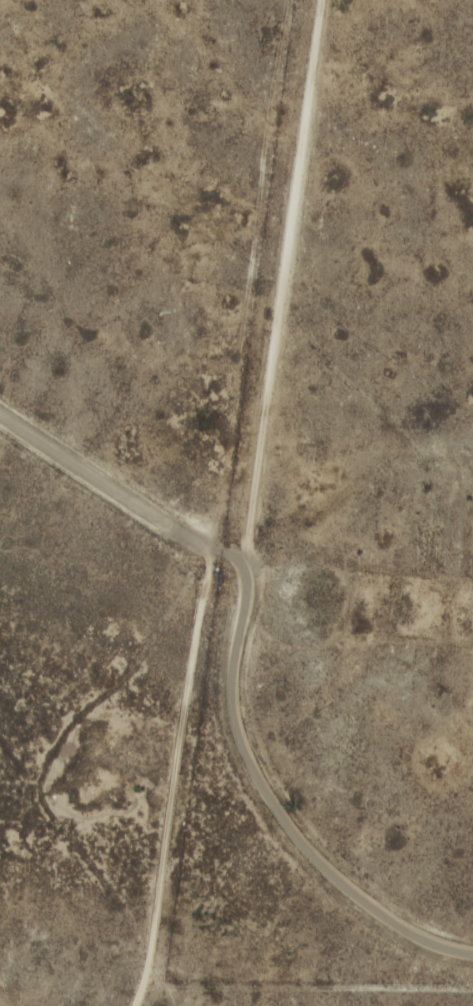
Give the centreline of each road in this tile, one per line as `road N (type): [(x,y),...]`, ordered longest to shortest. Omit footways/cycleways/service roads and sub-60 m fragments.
road 1 (residential): [(0,713),(32,674),(93,679),(226,548),(221,498),(252,432),(310,0)]
road 2 (residential): [(472,945),(443,938),(383,904),(331,861),(271,787),(240,682),(253,580),(226,548)]
road 3 (residential): [(226,548),(0,408)]
road 4 (residential): [(135,1005),(72,975),(0,871)]

